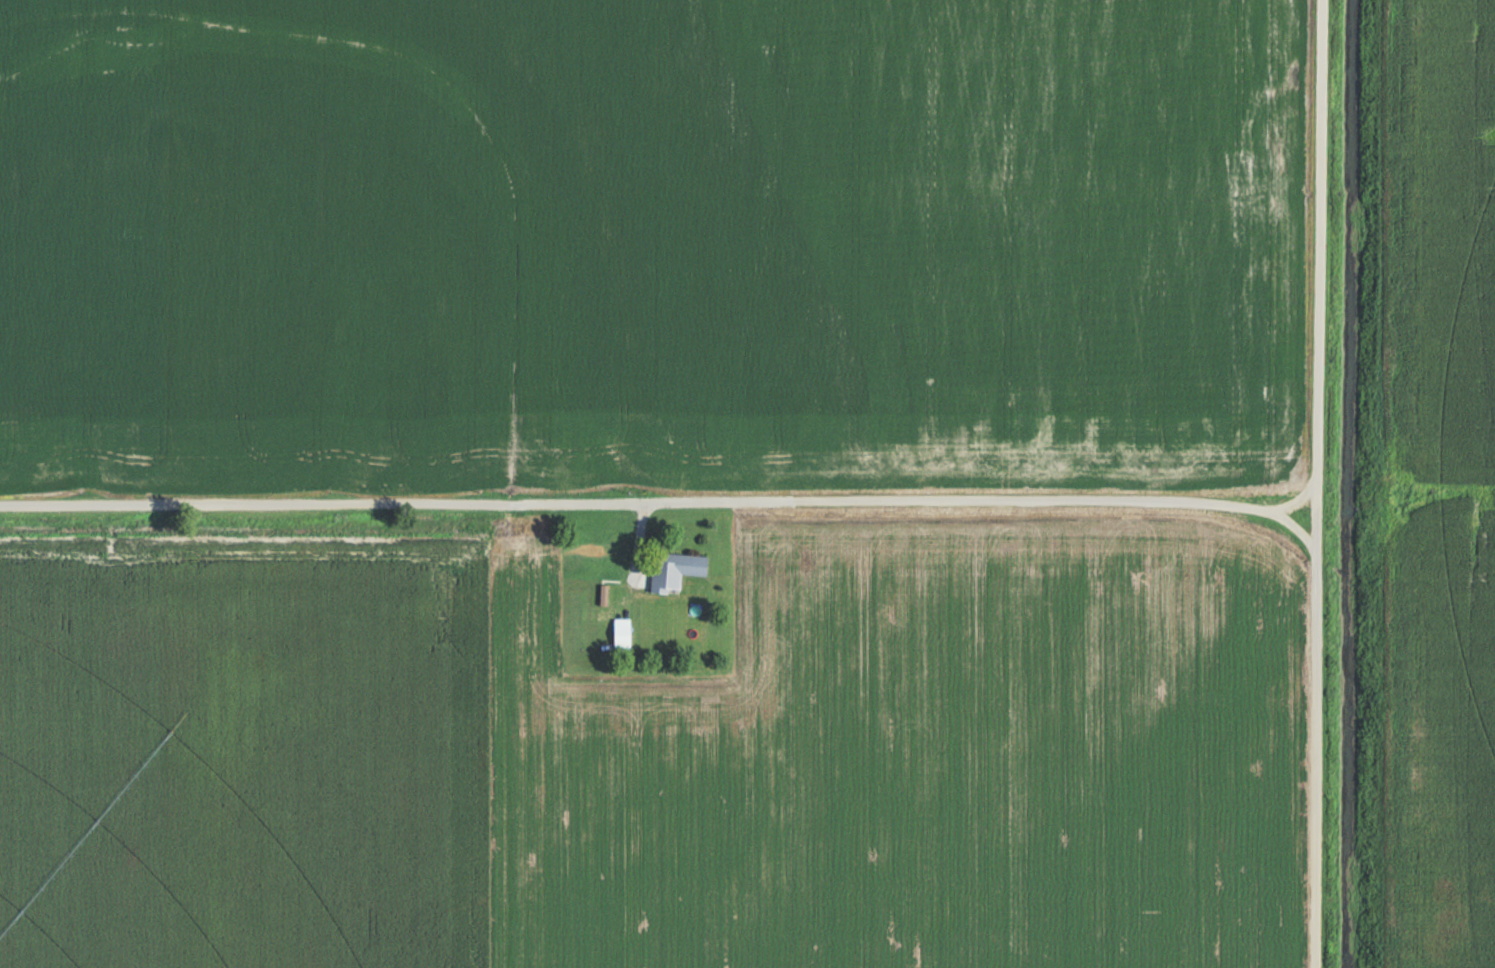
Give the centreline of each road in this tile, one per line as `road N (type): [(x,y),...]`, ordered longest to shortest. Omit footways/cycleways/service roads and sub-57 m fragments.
road 1 (residential): [(0,503),(1000,503),(1174,506),(1315,520)]
road 2 (residential): [(1315,967),(1321,0)]

